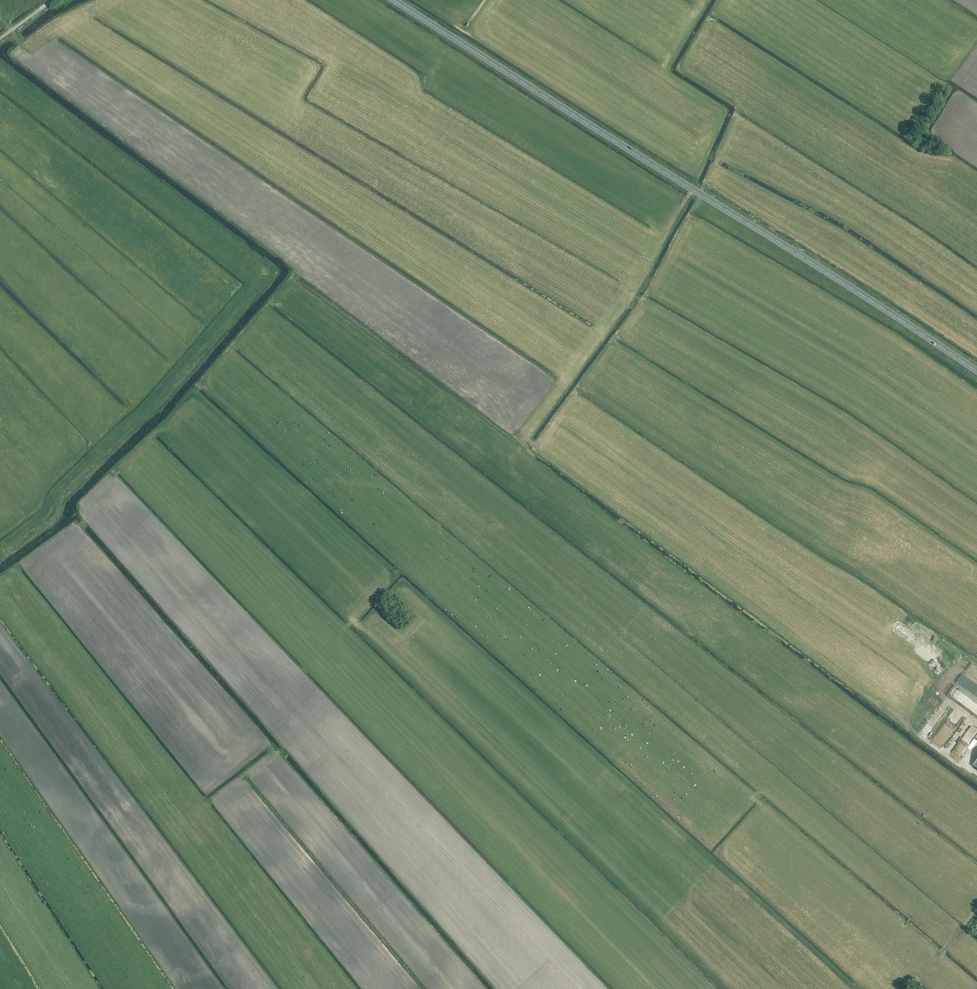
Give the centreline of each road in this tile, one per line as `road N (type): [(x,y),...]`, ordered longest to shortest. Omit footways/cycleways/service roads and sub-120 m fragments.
road 1 (primary): [(394,0),(976,371)]

